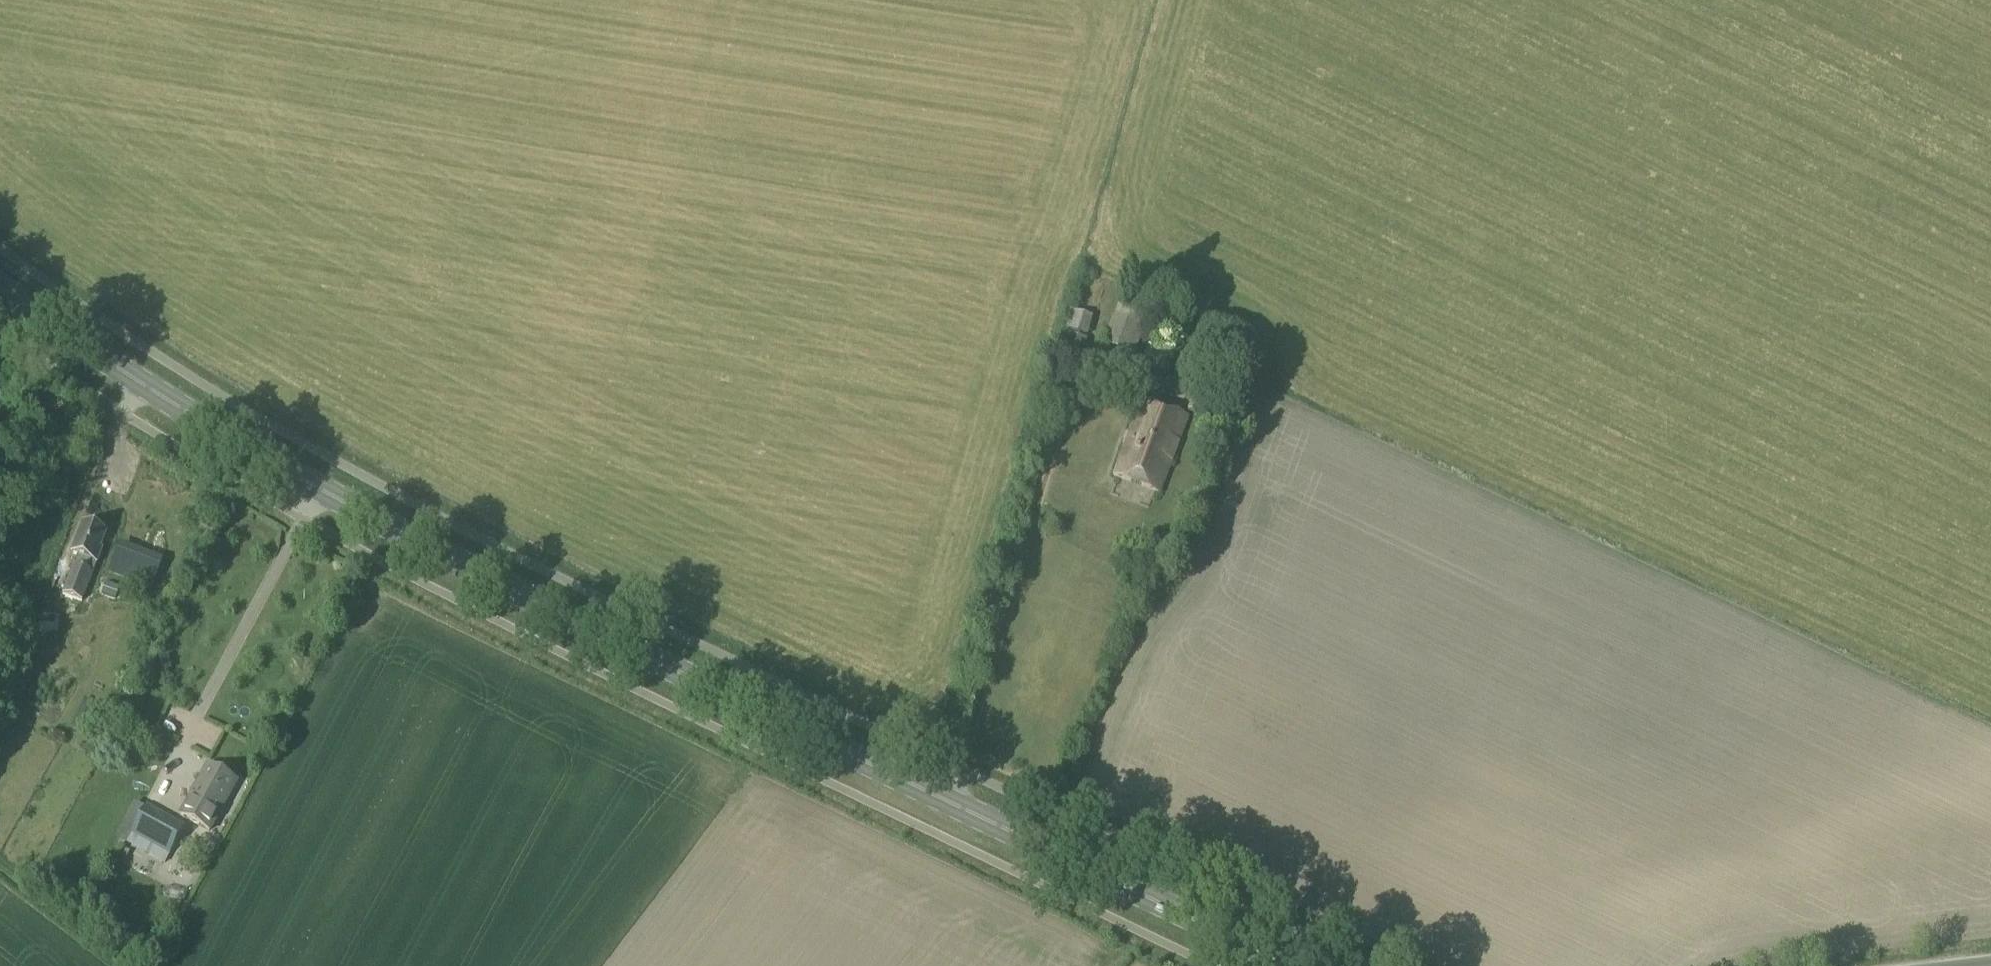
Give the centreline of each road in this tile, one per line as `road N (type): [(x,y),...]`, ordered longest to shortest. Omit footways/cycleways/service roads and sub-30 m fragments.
road 1 (primary): [(1280,965),(359,512),(0,290)]

